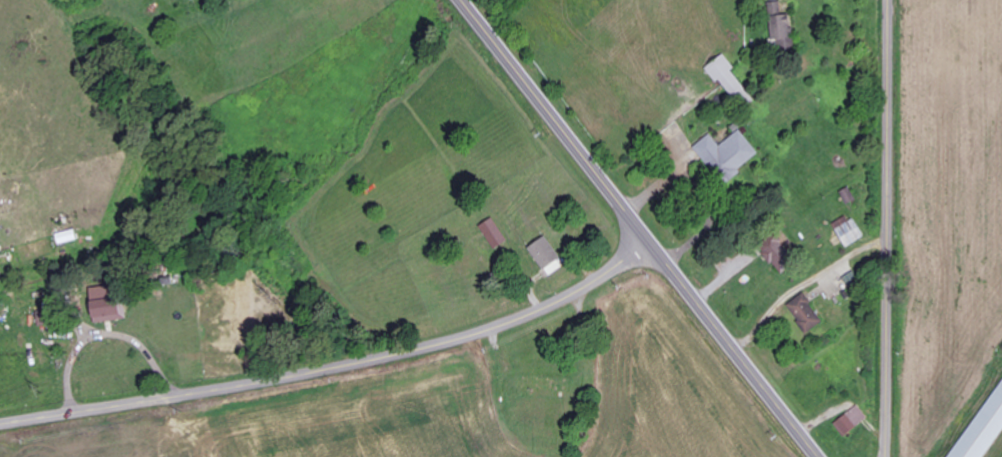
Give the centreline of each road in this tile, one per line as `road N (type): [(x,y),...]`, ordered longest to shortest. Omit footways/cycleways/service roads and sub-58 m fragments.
road 1 (tertiary): [(655,245),(554,303),(444,341),(0,421)]
road 2 (tertiary): [(892,0),(889,456)]
road 3 (primary): [(655,245),(465,0)]
road 4 (primary): [(822,456),(655,245)]

